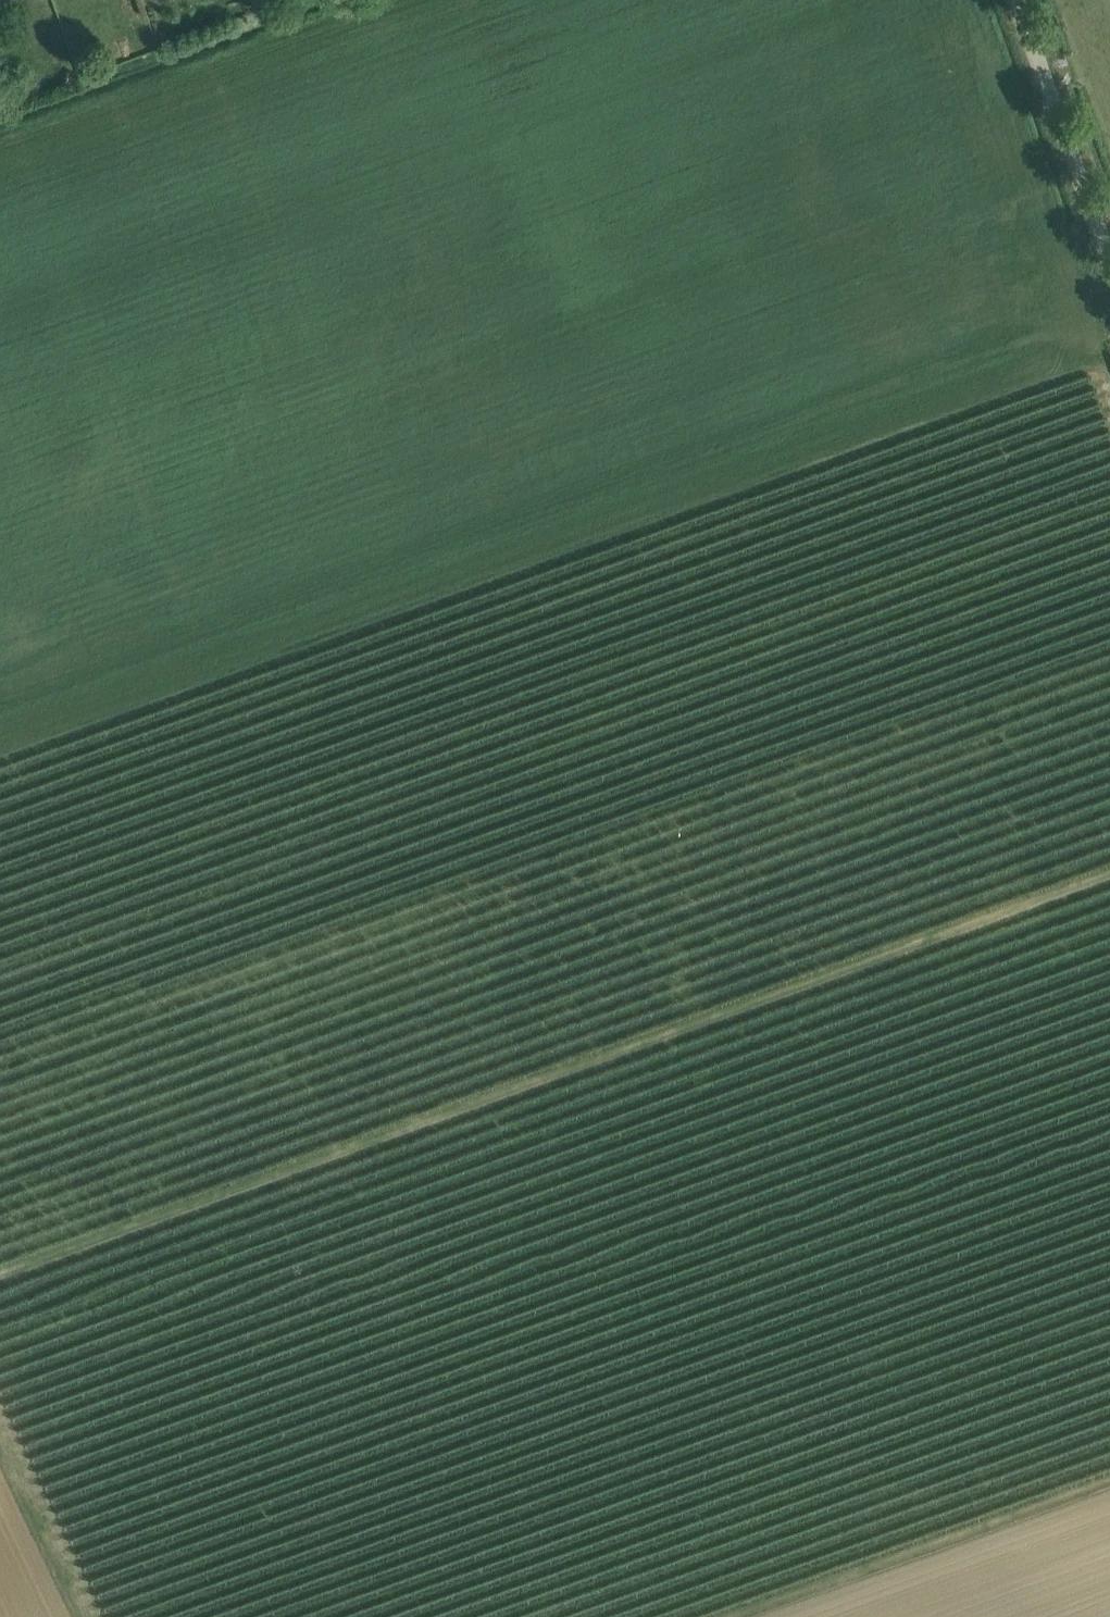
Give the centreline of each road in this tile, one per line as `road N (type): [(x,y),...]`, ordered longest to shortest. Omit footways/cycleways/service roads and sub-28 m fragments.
road 1 (unclassified): [(1015,0),(1109,266)]

